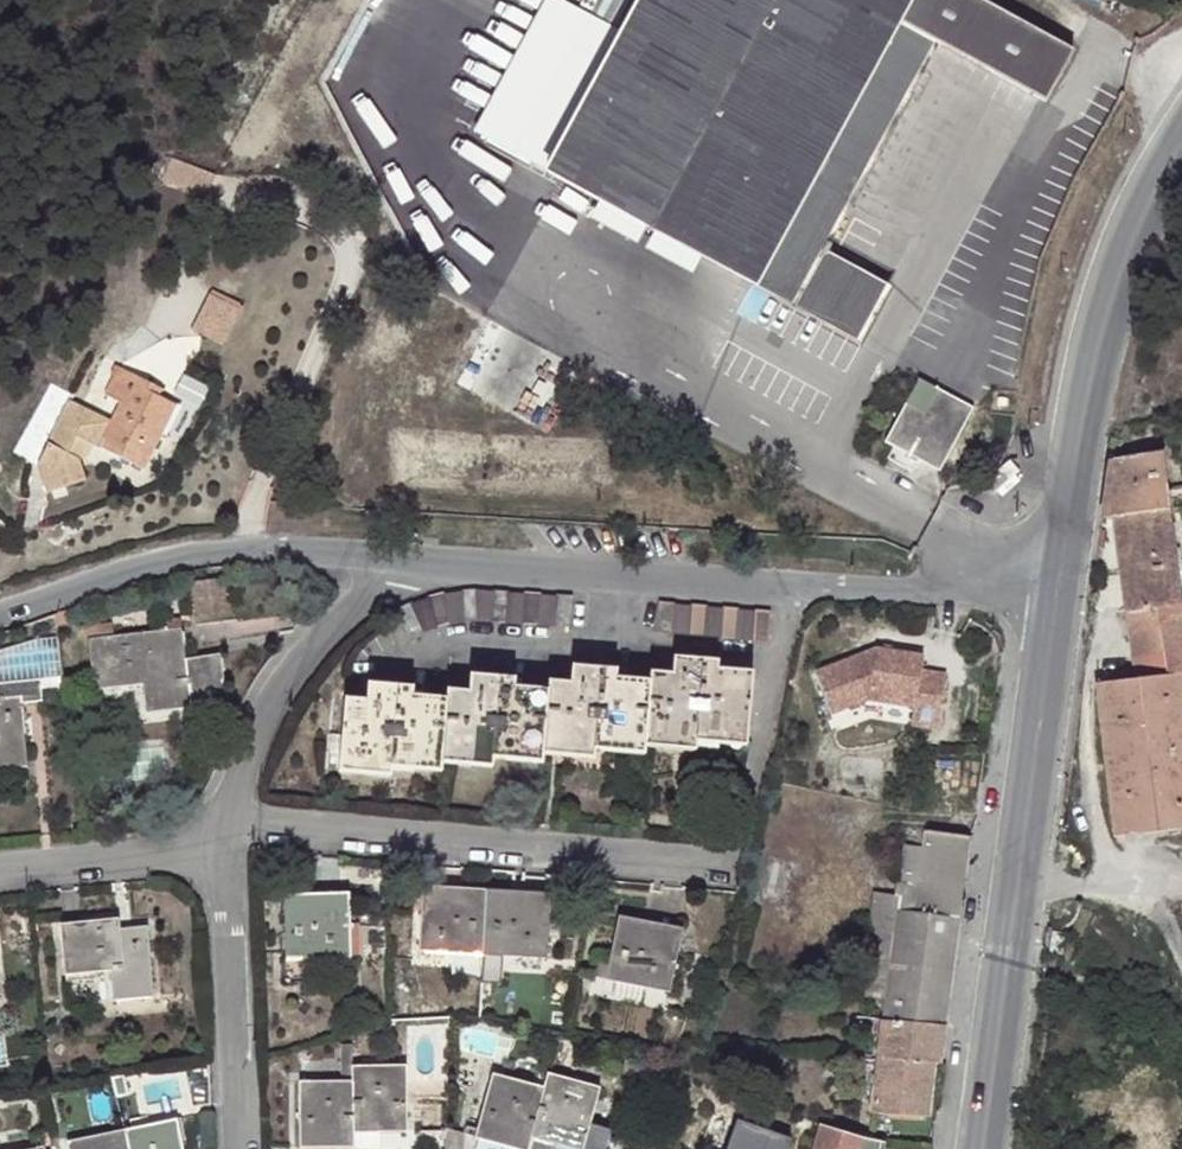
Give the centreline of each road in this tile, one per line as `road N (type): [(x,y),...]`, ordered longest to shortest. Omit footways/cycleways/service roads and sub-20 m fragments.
road 1 (residential): [(796,586),(733,846),(697,863),(225,827)]
road 2 (secondary): [(1056,596),(982,1148)]
road 3 (secondary): [(1181,152),(1113,297),(1056,596)]
road 4 (tertiary): [(796,586),(370,559)]
road 5 (tertiary): [(370,559),(263,551),(170,562),(0,612)]
road 6 (residential): [(370,559),(286,671),(225,827)]
road 7 (residential): [(227,849),(243,1148)]
road 8 (tertiary): [(1056,596),(796,586)]
road 9 (residential): [(227,849),(0,873)]

